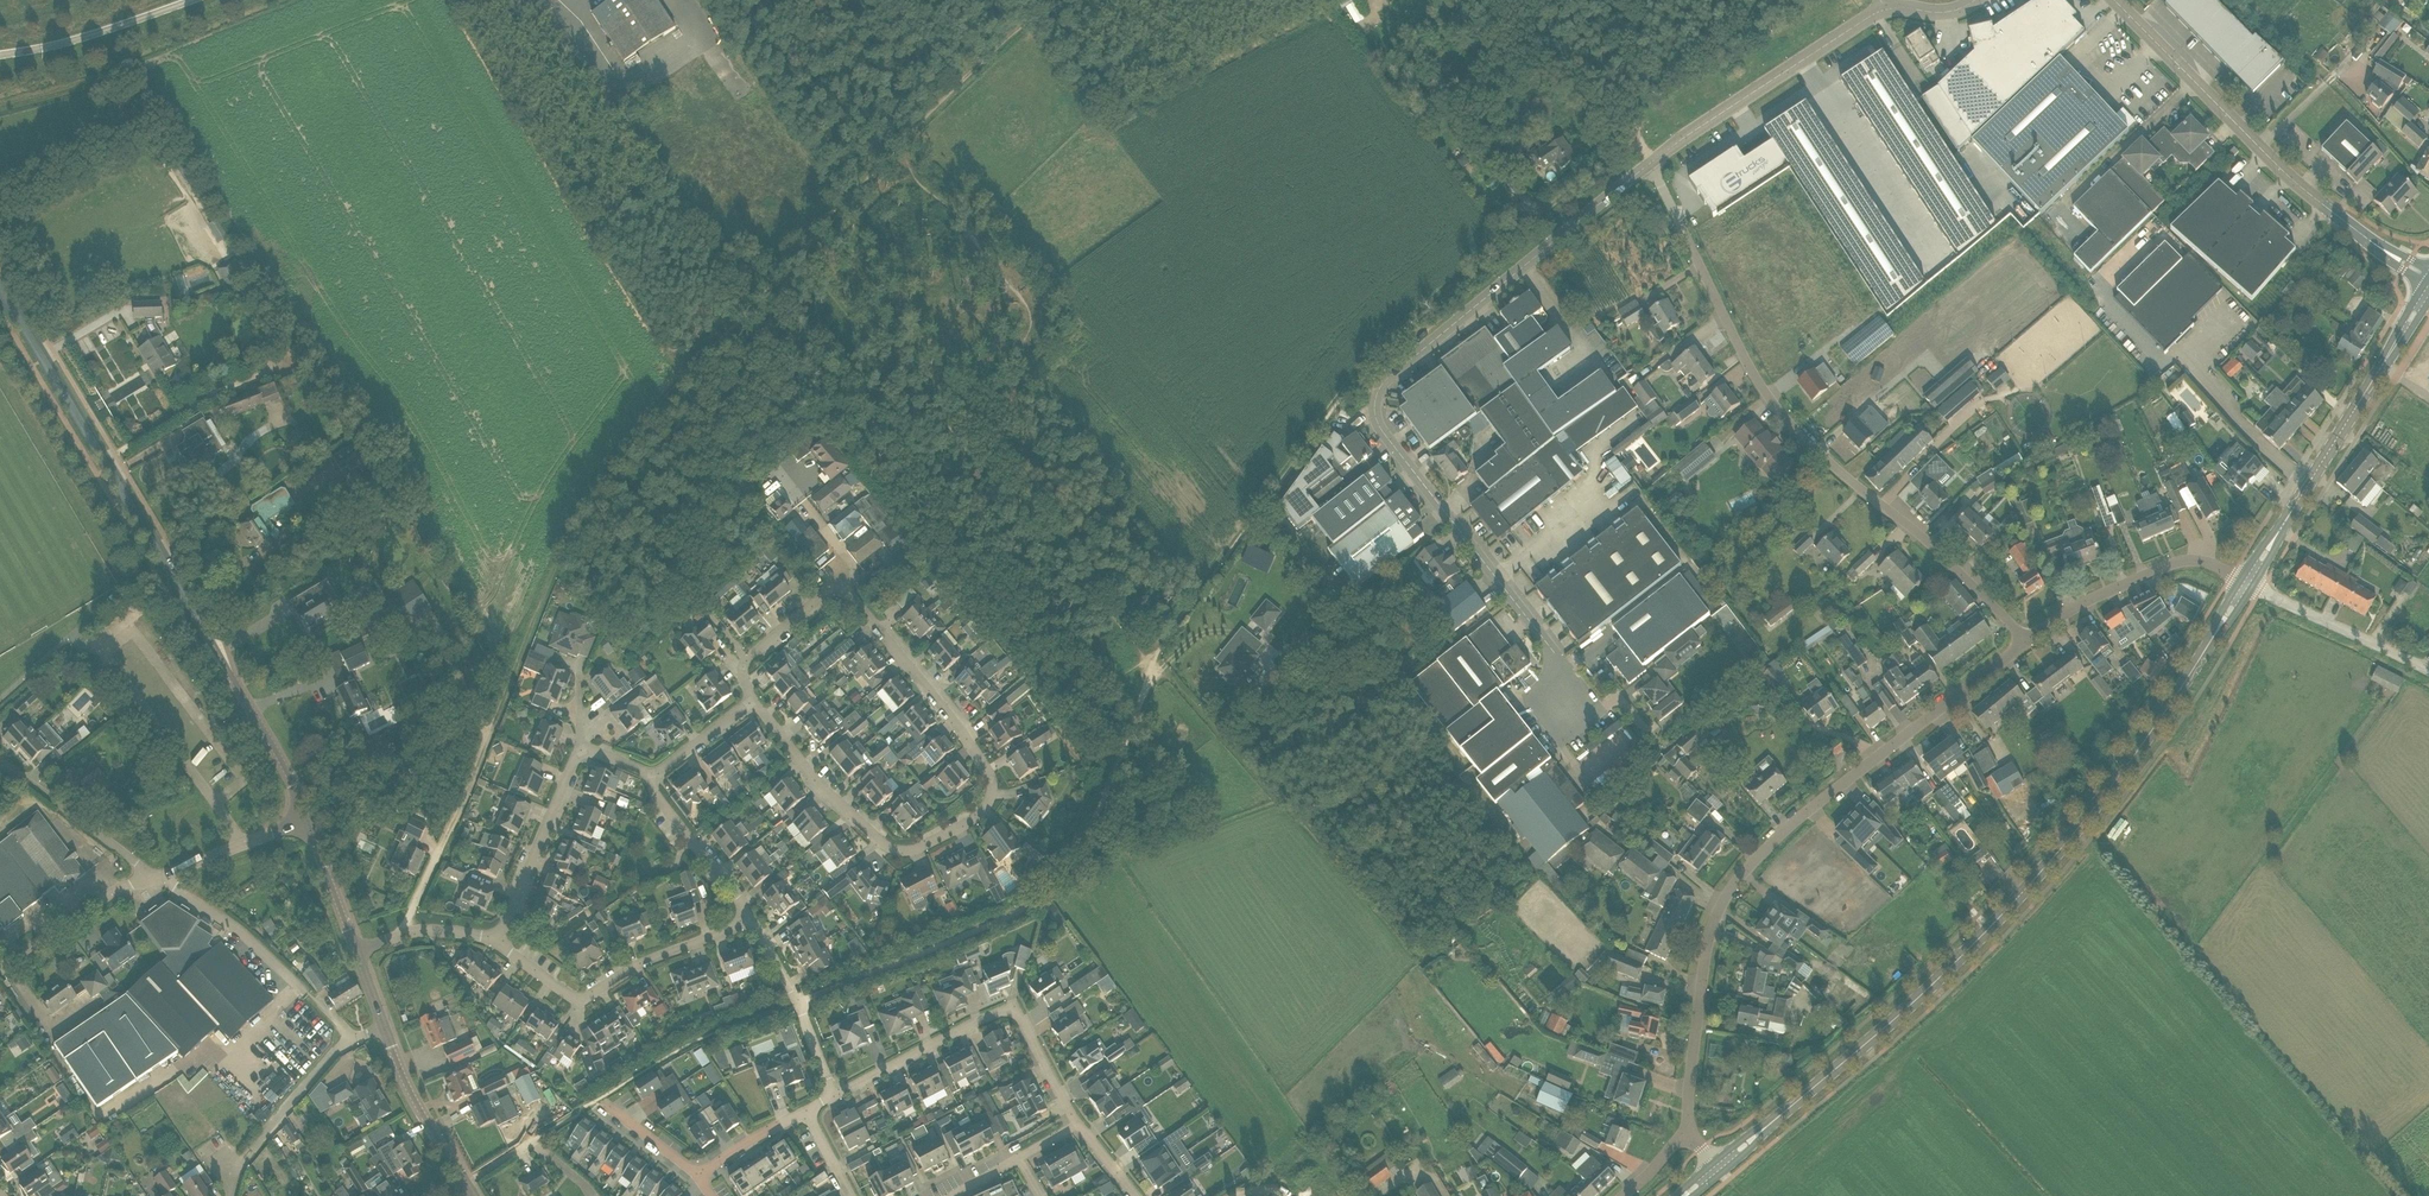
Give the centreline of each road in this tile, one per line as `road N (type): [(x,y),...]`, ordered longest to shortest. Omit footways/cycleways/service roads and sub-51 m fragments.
road 1 (track): [(402,935),(597,486),(799,255)]
road 2 (unclassified): [(1599,706),(1375,427),(1372,413),(1390,376),(1650,163)]
road 3 (tertiary): [(1761,1132),(1907,1006),(2035,876),(2119,778),(2211,641)]
road 4 (unclassified): [(1685,1128),(1705,959),(1725,891),(1799,816),(2026,639)]
road 5 (unclassified): [(2026,639),(1777,408),(1739,349),(1650,163)]
road 6 (tertiary): [(307,819),(278,754),(0,286)]
road 7 (track): [(745,314),(790,340),(898,448),(929,504),(1015,611),(1026,678),(1052,686),(1125,740)]
road 8 (residential): [(850,596),(966,736),(991,777),(985,807),(901,856),(853,817),(752,699)]
road 9 (track): [(1005,367),(979,392),(952,402),(845,290),(833,247),(868,208),(901,187),(922,188),(959,216),(1027,302),(1027,338)]
road 10 (track): [(799,255),(1151,661)]
road 11 (track): [(799,1003),(1026,907),(1093,821),(1151,661)]
road 12 (unclassified): [(2391,256),(2285,173),(2110,0)]
road 13 (track): [(1416,957),(1509,885),(1506,867),(1435,777),(1395,778),(1317,819)]
road 14 (track): [(1151,661),(1347,389),(1378,390)]
road 15 (residential): [(1080,1127),(1022,1023),(996,1008),(833,1095)]
road 16 (track): [(1028,25),(934,108),(799,255)]
road 17 (residential): [(498,941),(577,1005),(635,965),(749,915)]
road 18 (unclassified): [(1650,163),(1885,7)]
road 19 (tertiary): [(2274,539),(2402,334)]
road 20 (unclassified): [(2026,639),(2068,609),(2162,565),(2205,560),(2241,580)]
road 21 (track): [(1347,389),(1372,355),(1508,240)]
road 22 (residential): [(498,941),(582,746)]
road 23 (primary): [(0,55),(129,25),(190,0)]
road 24 (residential): [(307,992),(227,921),(154,875)]
road 25 (track): [(1511,0),(1617,101),(1639,140)]
road 26 (residential): [(1508,240),(1616,151),(1639,140),(1650,163)]
road 27 (residential): [(154,875),(0,763)]
road 28 (track): [(2428,672),(2259,591)]
road 29 (track): [(1151,661),(1276,796)]
road 30 (tertiary): [(470,1190),(416,1105),(385,1029)]
road 31 (residential): [(0,966),(154,875)]
road 32 (residential): [(749,915),(653,794),(653,777)]
road 33 (residential): [(752,699),(741,674),(746,658),(826,594),(850,596)]
road 34 (residential): [(352,1037),(243,1159)]
road 35 (residential): [(154,875),(307,819)]
road 36 (track): [(919,369),(935,299),(958,278),(1007,277)]
road 37 (unclassified): [(355,952),(428,933),(498,941)]
road 38 (tertiary): [(355,952),(307,819)]
road 39 (track): [(1632,128),(1606,0)]
road 40 (residential): [(653,777),(752,699)]
road 41 (unclassified): [(850,596),(853,567),(795,492)]
road 42 (residential): [(601,1102),(697,1175)]

